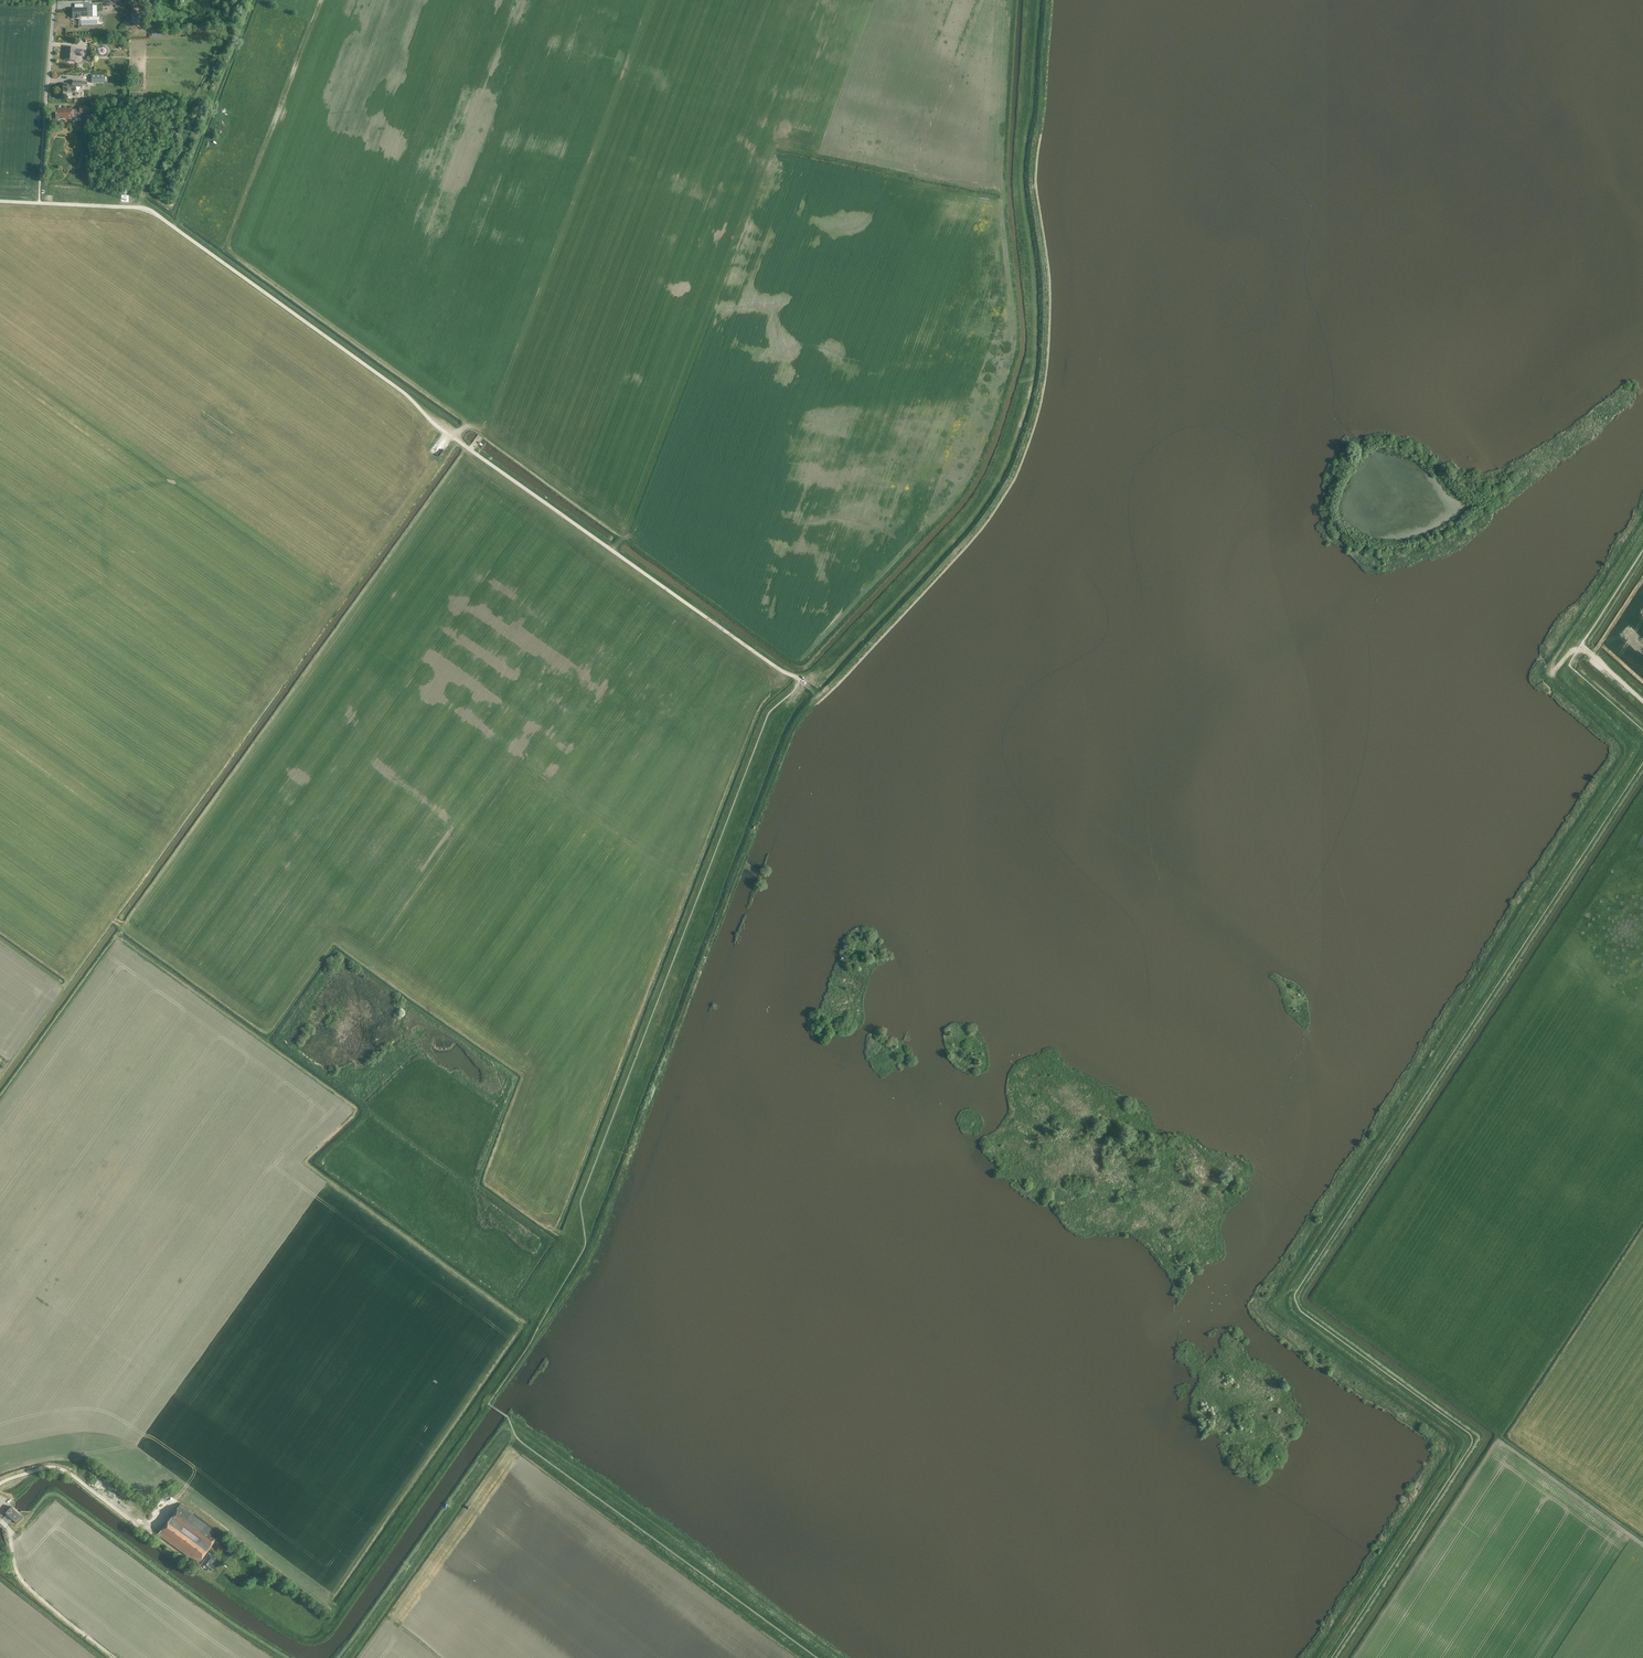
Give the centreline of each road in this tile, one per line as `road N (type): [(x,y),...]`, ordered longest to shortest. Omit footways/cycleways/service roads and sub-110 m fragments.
road 1 (unclassified): [(0,1483),(55,1468),(130,1523)]

